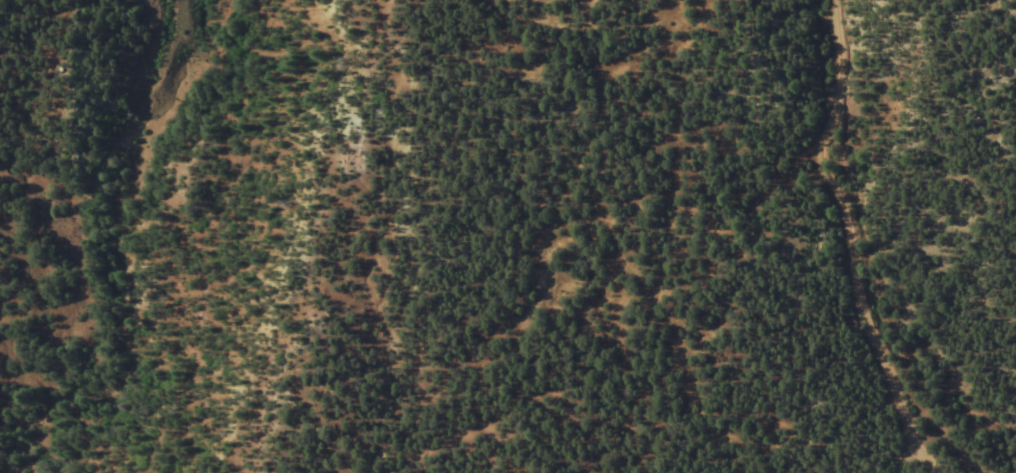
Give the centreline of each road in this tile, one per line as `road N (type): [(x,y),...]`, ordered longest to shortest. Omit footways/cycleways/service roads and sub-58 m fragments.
road 1 (residential): [(928,472),(867,356),(826,191),(810,157),(814,128),(826,113),(820,0)]

